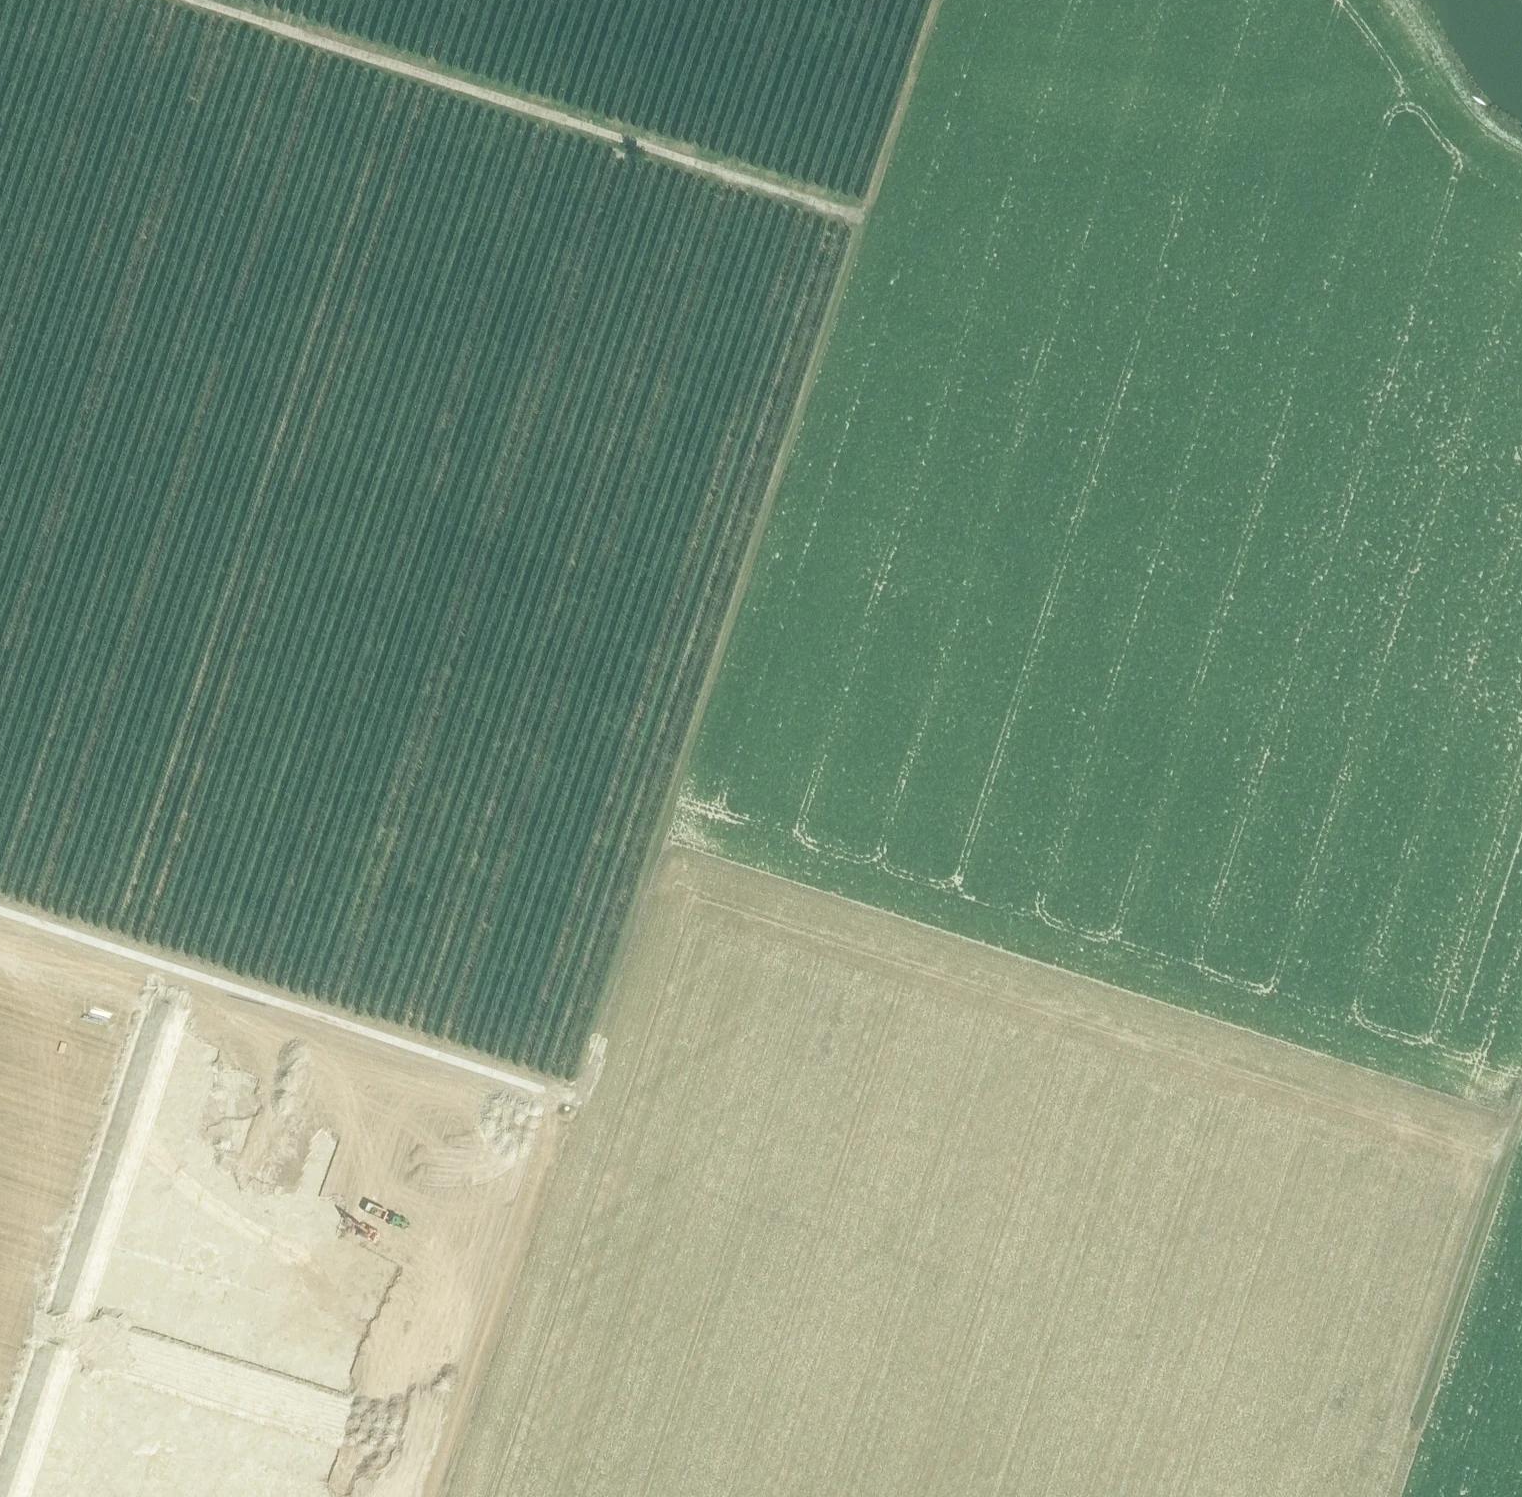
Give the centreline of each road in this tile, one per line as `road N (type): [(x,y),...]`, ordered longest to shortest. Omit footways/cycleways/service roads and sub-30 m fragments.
road 1 (track): [(191,0),(870,223)]
road 2 (track): [(1421,1418),(1521,1106)]

